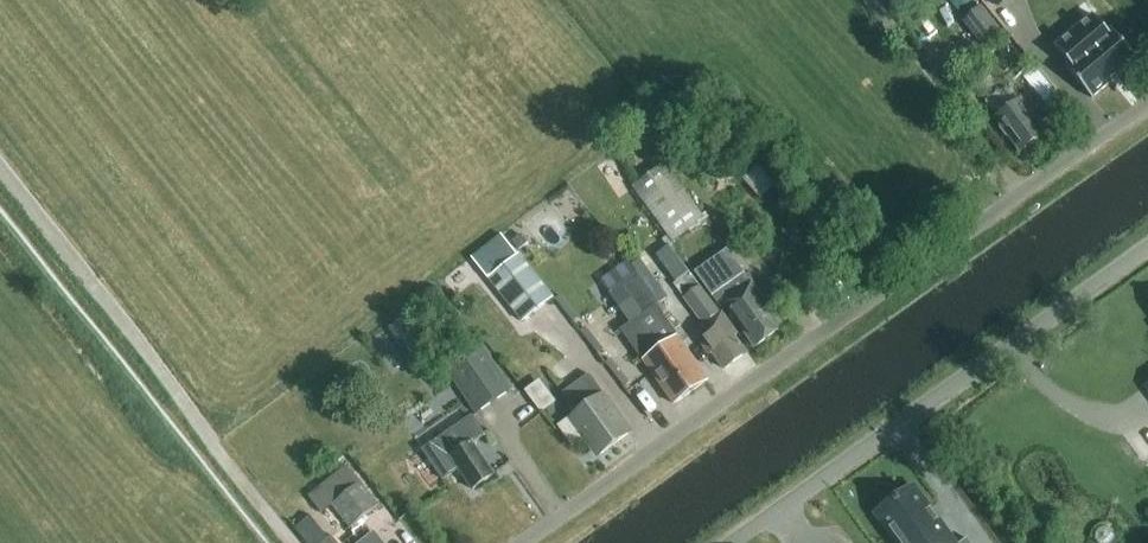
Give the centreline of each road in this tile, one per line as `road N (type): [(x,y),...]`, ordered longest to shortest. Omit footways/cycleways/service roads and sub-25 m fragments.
road 1 (unclassified): [(530,542),(1147,105)]
road 2 (unclassified): [(742,542),(1147,254)]

